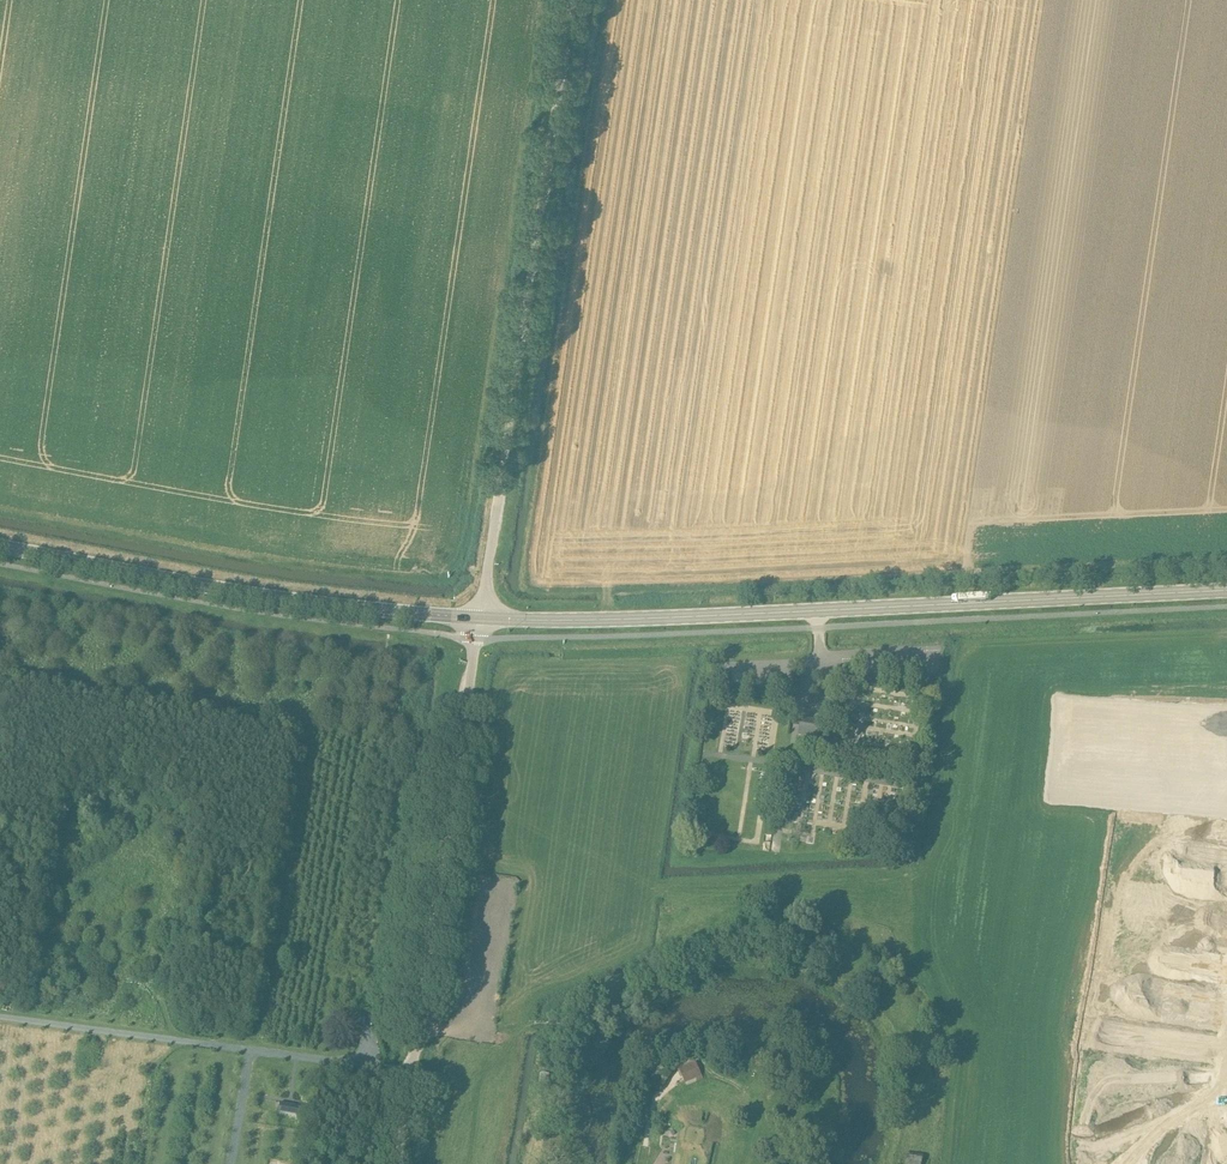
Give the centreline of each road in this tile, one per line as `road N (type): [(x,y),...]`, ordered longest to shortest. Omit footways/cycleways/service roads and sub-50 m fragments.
road 1 (secondary): [(534,620),(1226,591)]
road 2 (unclassified): [(479,618),(572,0)]
road 3 (unclassified): [(398,1163),(479,618)]
road 4 (secondary): [(479,618),(286,599),(0,546)]

